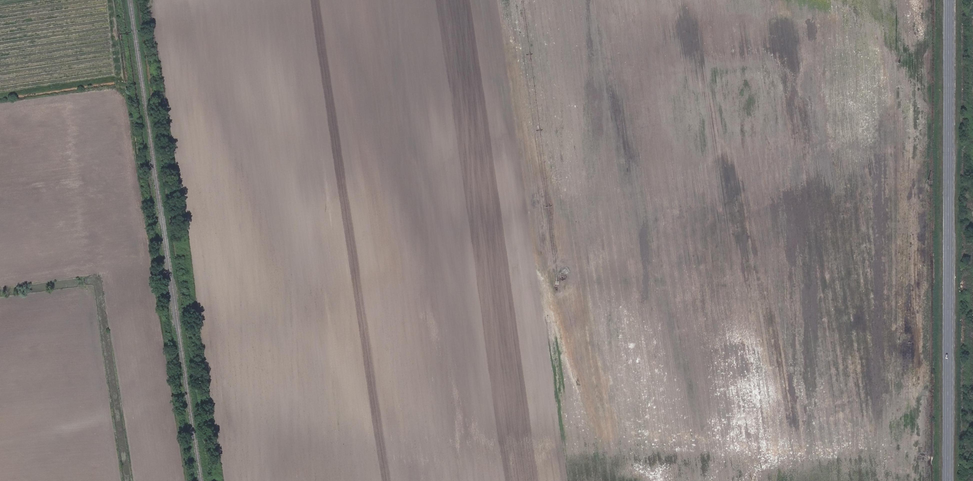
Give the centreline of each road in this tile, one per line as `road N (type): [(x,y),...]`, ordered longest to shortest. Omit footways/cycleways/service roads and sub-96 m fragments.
road 1 (secondary): [(952,0),(950,480)]

